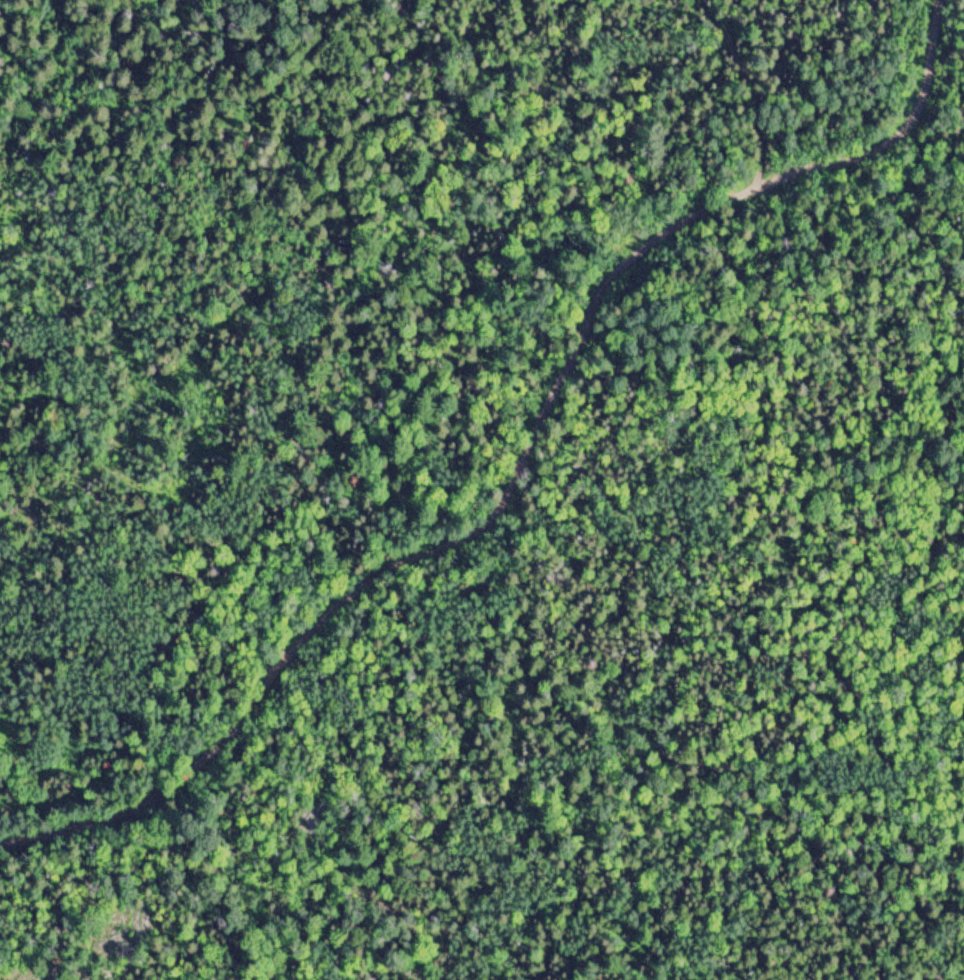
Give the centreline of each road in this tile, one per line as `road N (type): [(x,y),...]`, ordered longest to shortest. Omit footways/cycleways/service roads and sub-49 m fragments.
road 1 (track): [(939,0),(916,125),(712,205),(600,297),(516,517),(304,641),(196,781),(0,862)]

